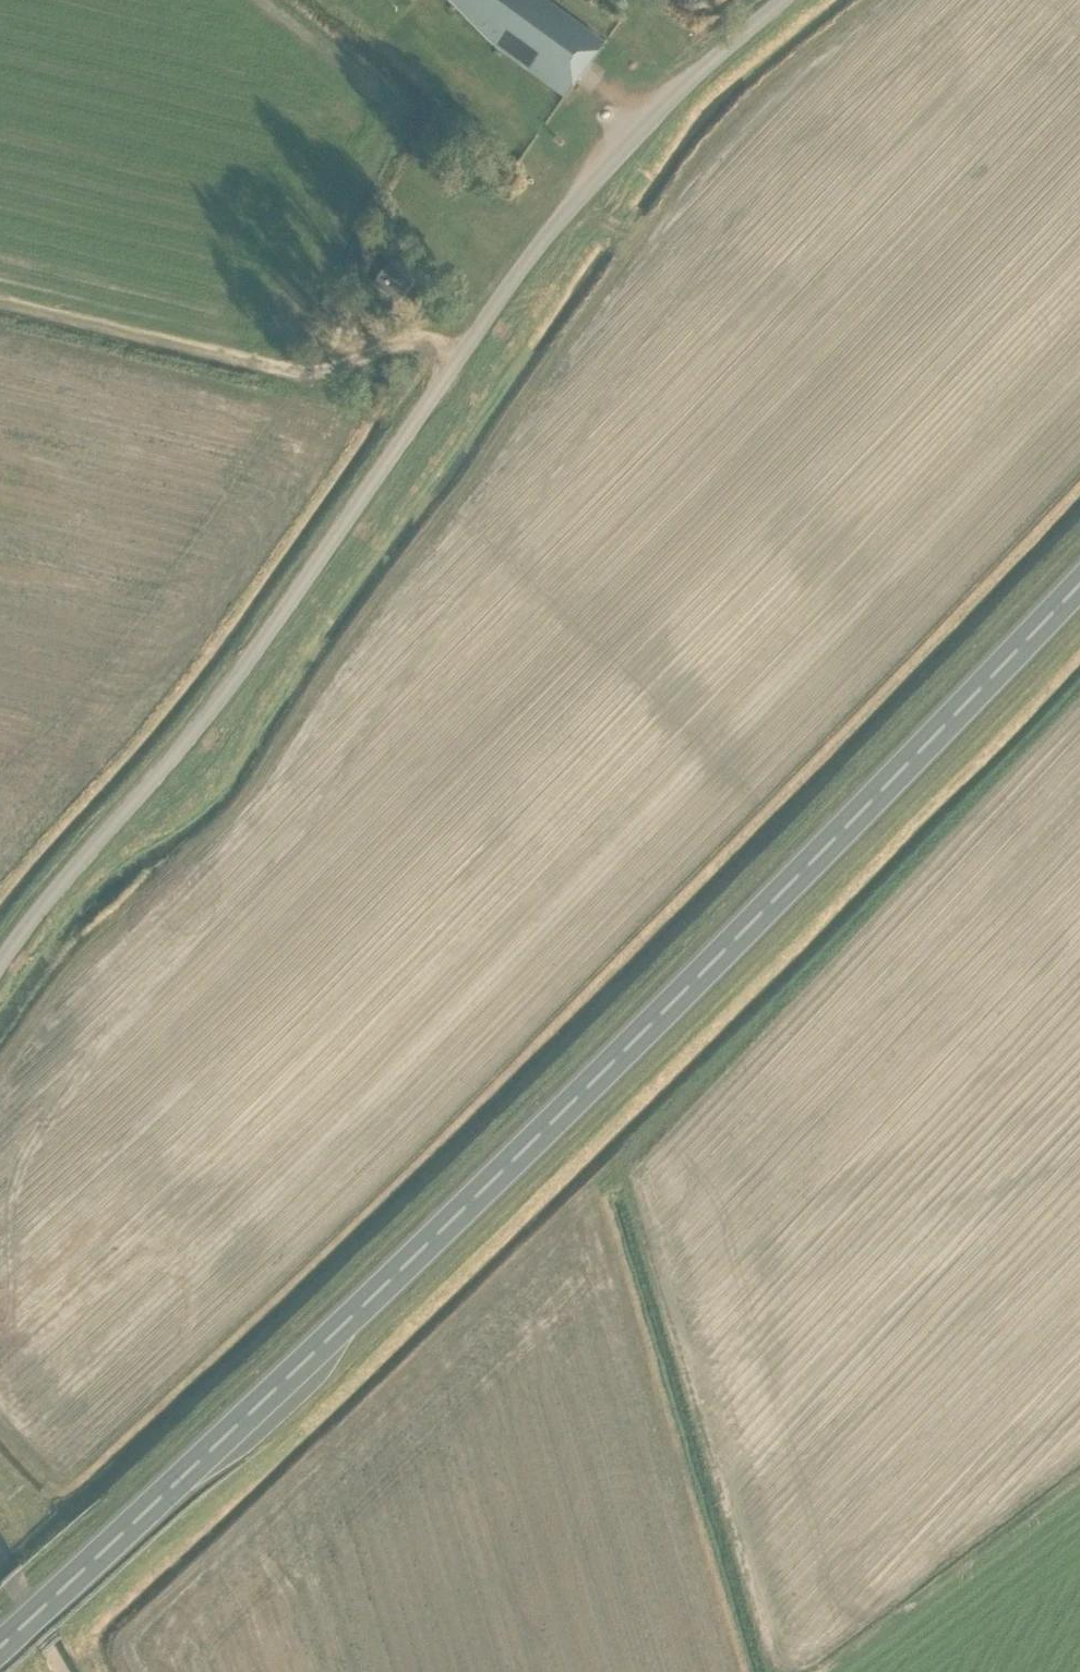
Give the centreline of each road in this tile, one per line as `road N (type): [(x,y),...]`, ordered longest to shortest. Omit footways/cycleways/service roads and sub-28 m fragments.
road 1 (trunk): [(0,1643),(422,1243),(1079,585)]
road 2 (unclassified): [(0,960),(268,630),(543,236),(634,132),(711,77),(793,0)]
road 3 (unclassified): [(65,1671),(0,1559)]

